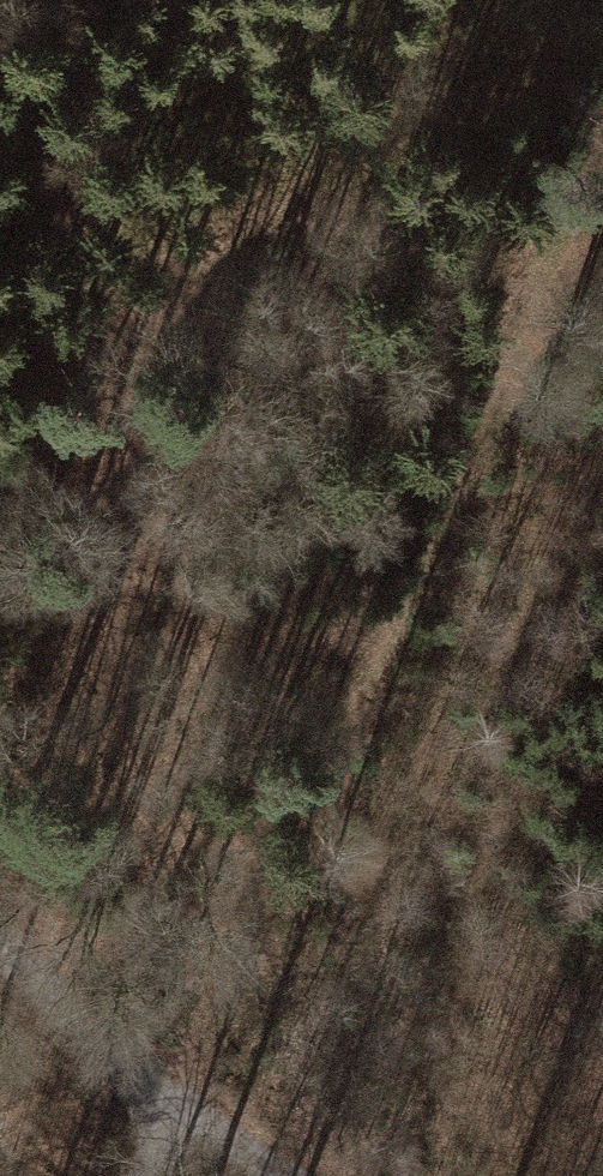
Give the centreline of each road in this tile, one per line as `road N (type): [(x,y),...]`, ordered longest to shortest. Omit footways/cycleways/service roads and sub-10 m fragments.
road 1 (track): [(193,1123),(602,220)]
road 2 (track): [(0,945),(193,1123)]

